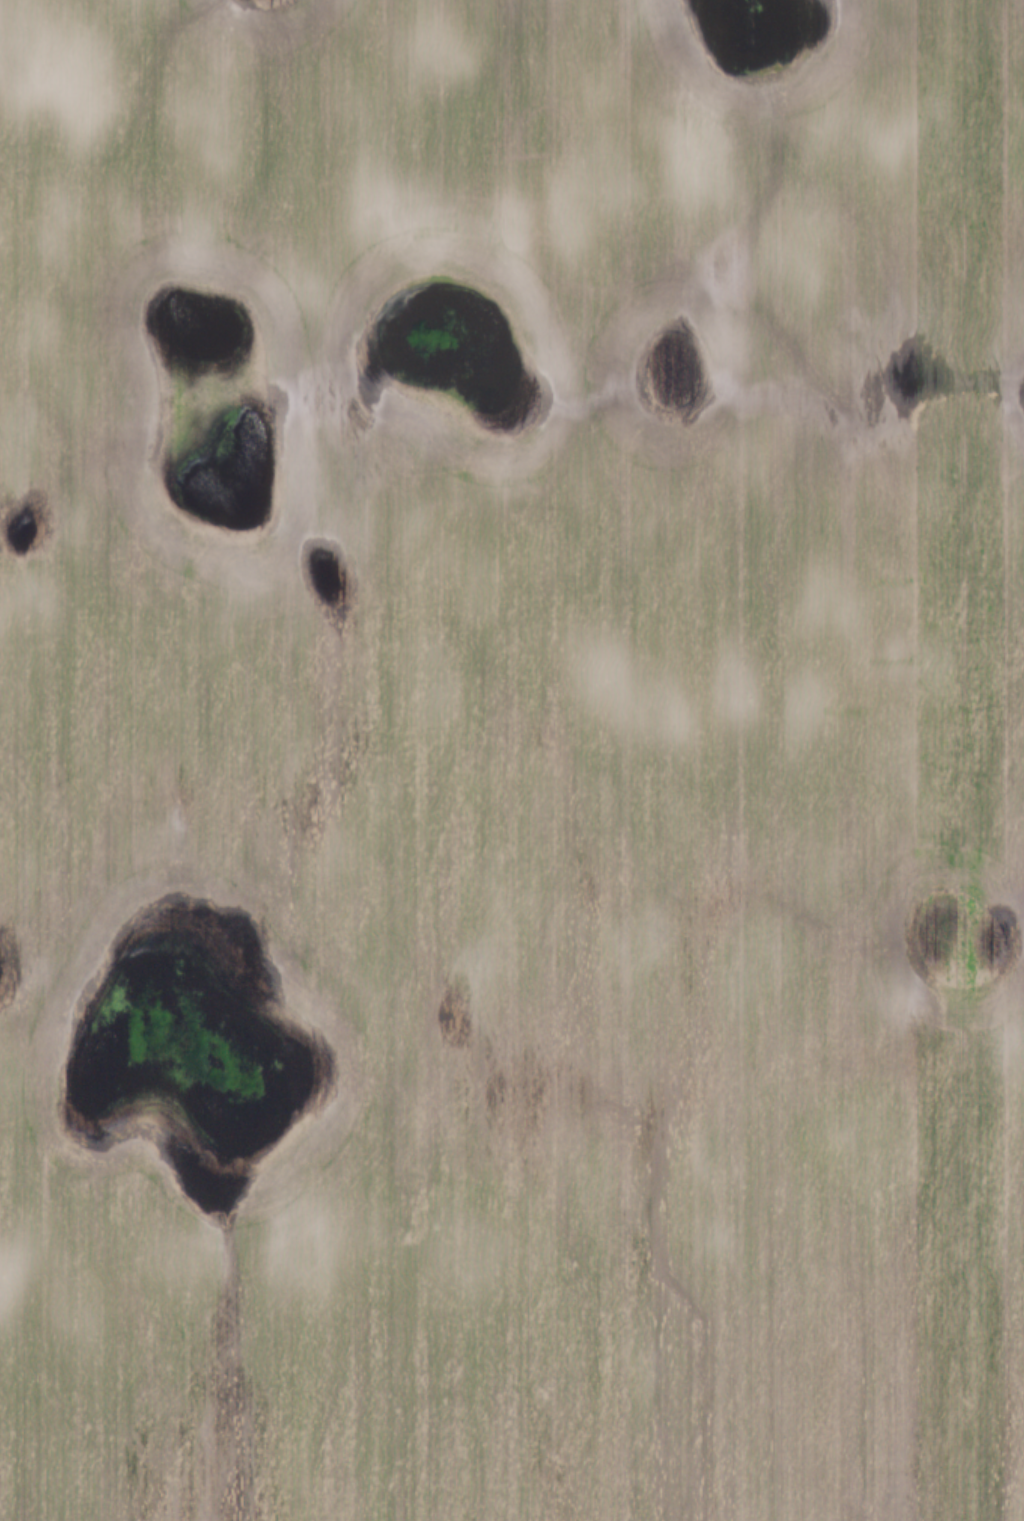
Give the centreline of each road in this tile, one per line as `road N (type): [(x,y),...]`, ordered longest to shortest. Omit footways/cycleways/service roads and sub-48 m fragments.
road 1 (track): [(956,910),(957,0)]

